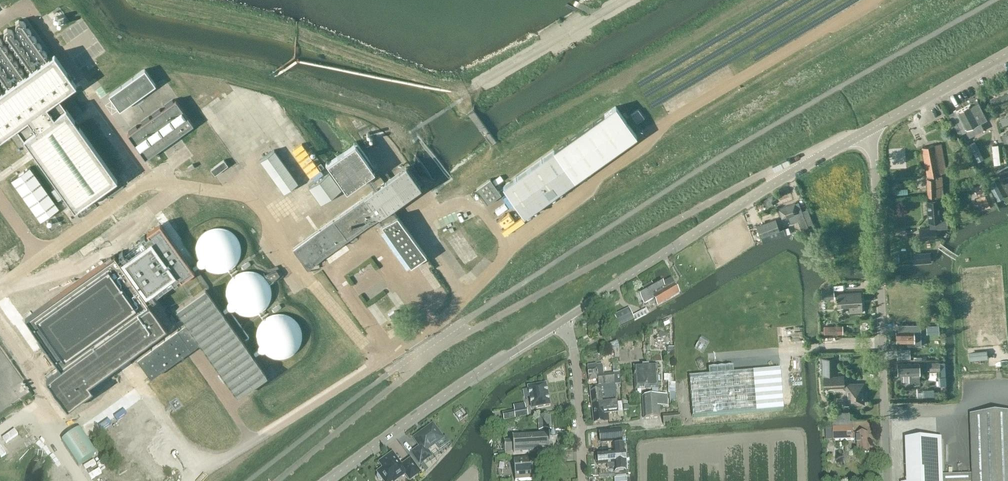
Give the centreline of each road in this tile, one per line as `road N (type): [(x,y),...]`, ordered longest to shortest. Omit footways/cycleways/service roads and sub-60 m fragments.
road 1 (unclassified): [(282,480),(447,345),(799,157),(817,159)]
road 2 (unclassified): [(886,480),(875,159),(864,132)]
road 3 (tertiary): [(561,323),(817,159)]
road 4 (tertiary): [(561,323),(327,480)]
road 5 (tertiary): [(864,132),(1007,53)]
road 6 (unclassified): [(583,480),(572,344),(561,323)]

